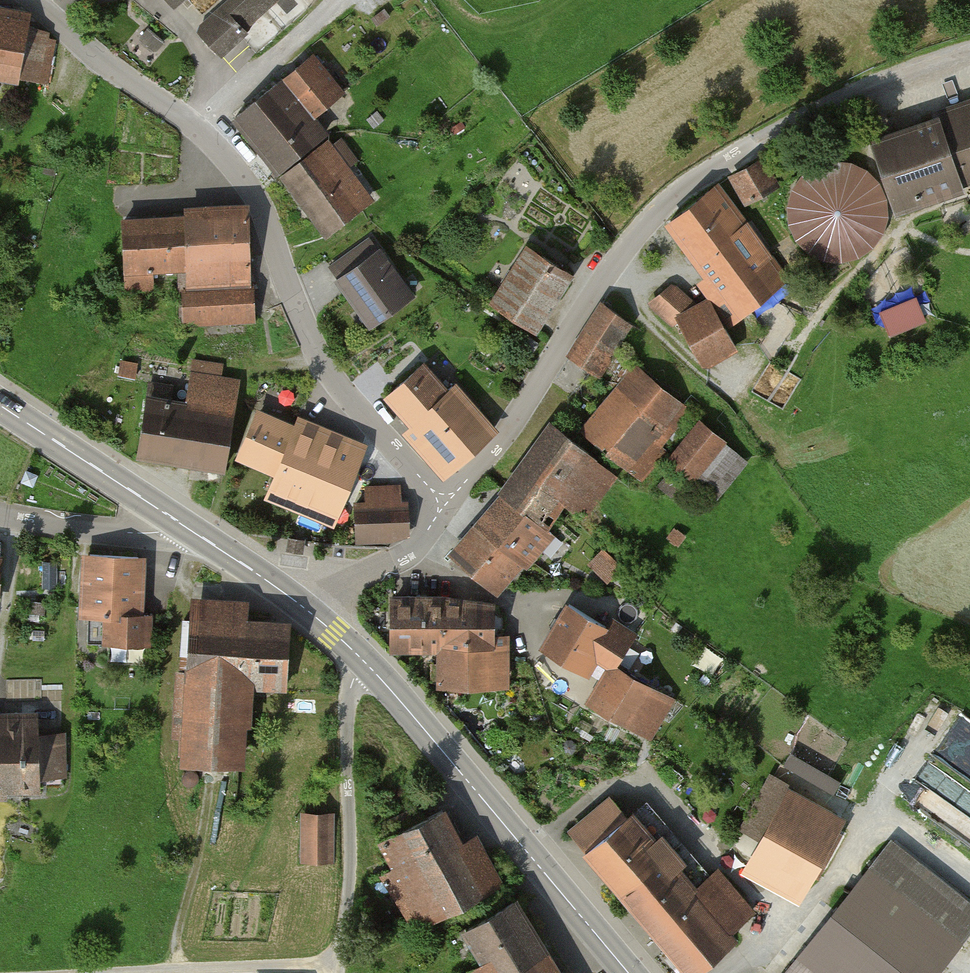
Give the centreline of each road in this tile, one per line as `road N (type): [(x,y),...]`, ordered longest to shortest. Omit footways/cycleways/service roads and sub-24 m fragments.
road 1 (residential): [(35,0),(197,129),(244,181),(324,366),(444,518)]
road 2 (primary): [(363,660),(629,972)]
road 3 (track): [(969,51),(739,152),(637,232)]
road 4 (residential): [(637,232),(444,518)]
road 5 (unclassified): [(338,966),(346,911),(349,705),(363,660)]
road 6 (primary): [(0,405),(188,528)]
road 7 (residential): [(188,528),(113,533),(0,513)]
road 8 (residential): [(444,518),(411,558),(303,608)]
road 9 (track): [(177,972),(338,966),(337,972)]
road 10 (primary): [(188,528),(303,608)]

